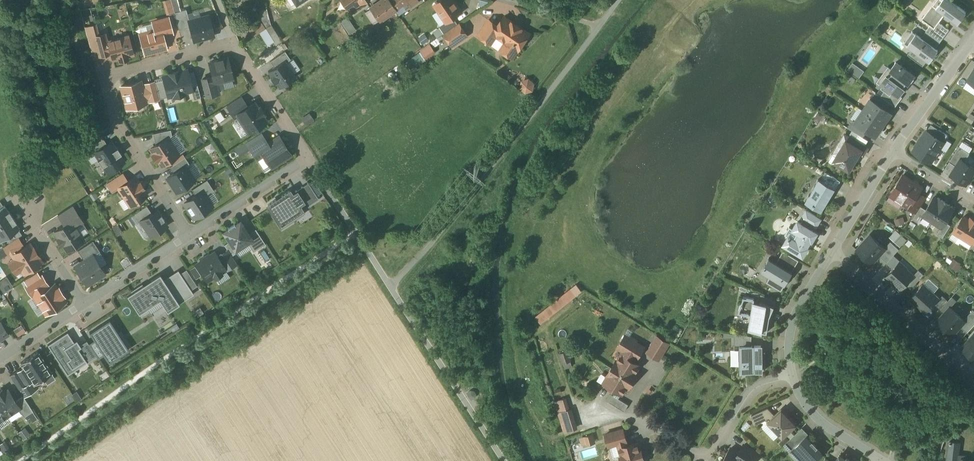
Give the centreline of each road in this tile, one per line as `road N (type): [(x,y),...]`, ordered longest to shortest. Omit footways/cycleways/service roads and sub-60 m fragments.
road 1 (residential): [(187,237),(118,126),(109,87),(114,75),(234,43)]
road 2 (residential): [(187,237),(306,159),(234,43)]
road 3 (residential): [(973,387),(827,255)]
road 4 (residential): [(971,40),(890,152)]
road 5 (residential): [(827,255),(793,320),(790,378)]
road 6 (residential): [(84,303),(15,198)]
road 7 (residential): [(84,303),(187,237)]
road 8 (residential): [(790,378),(747,399),(706,460)]
road 9 (residential): [(890,152),(827,255)]
road 10 (residential): [(790,378),(820,421),(876,460)]

